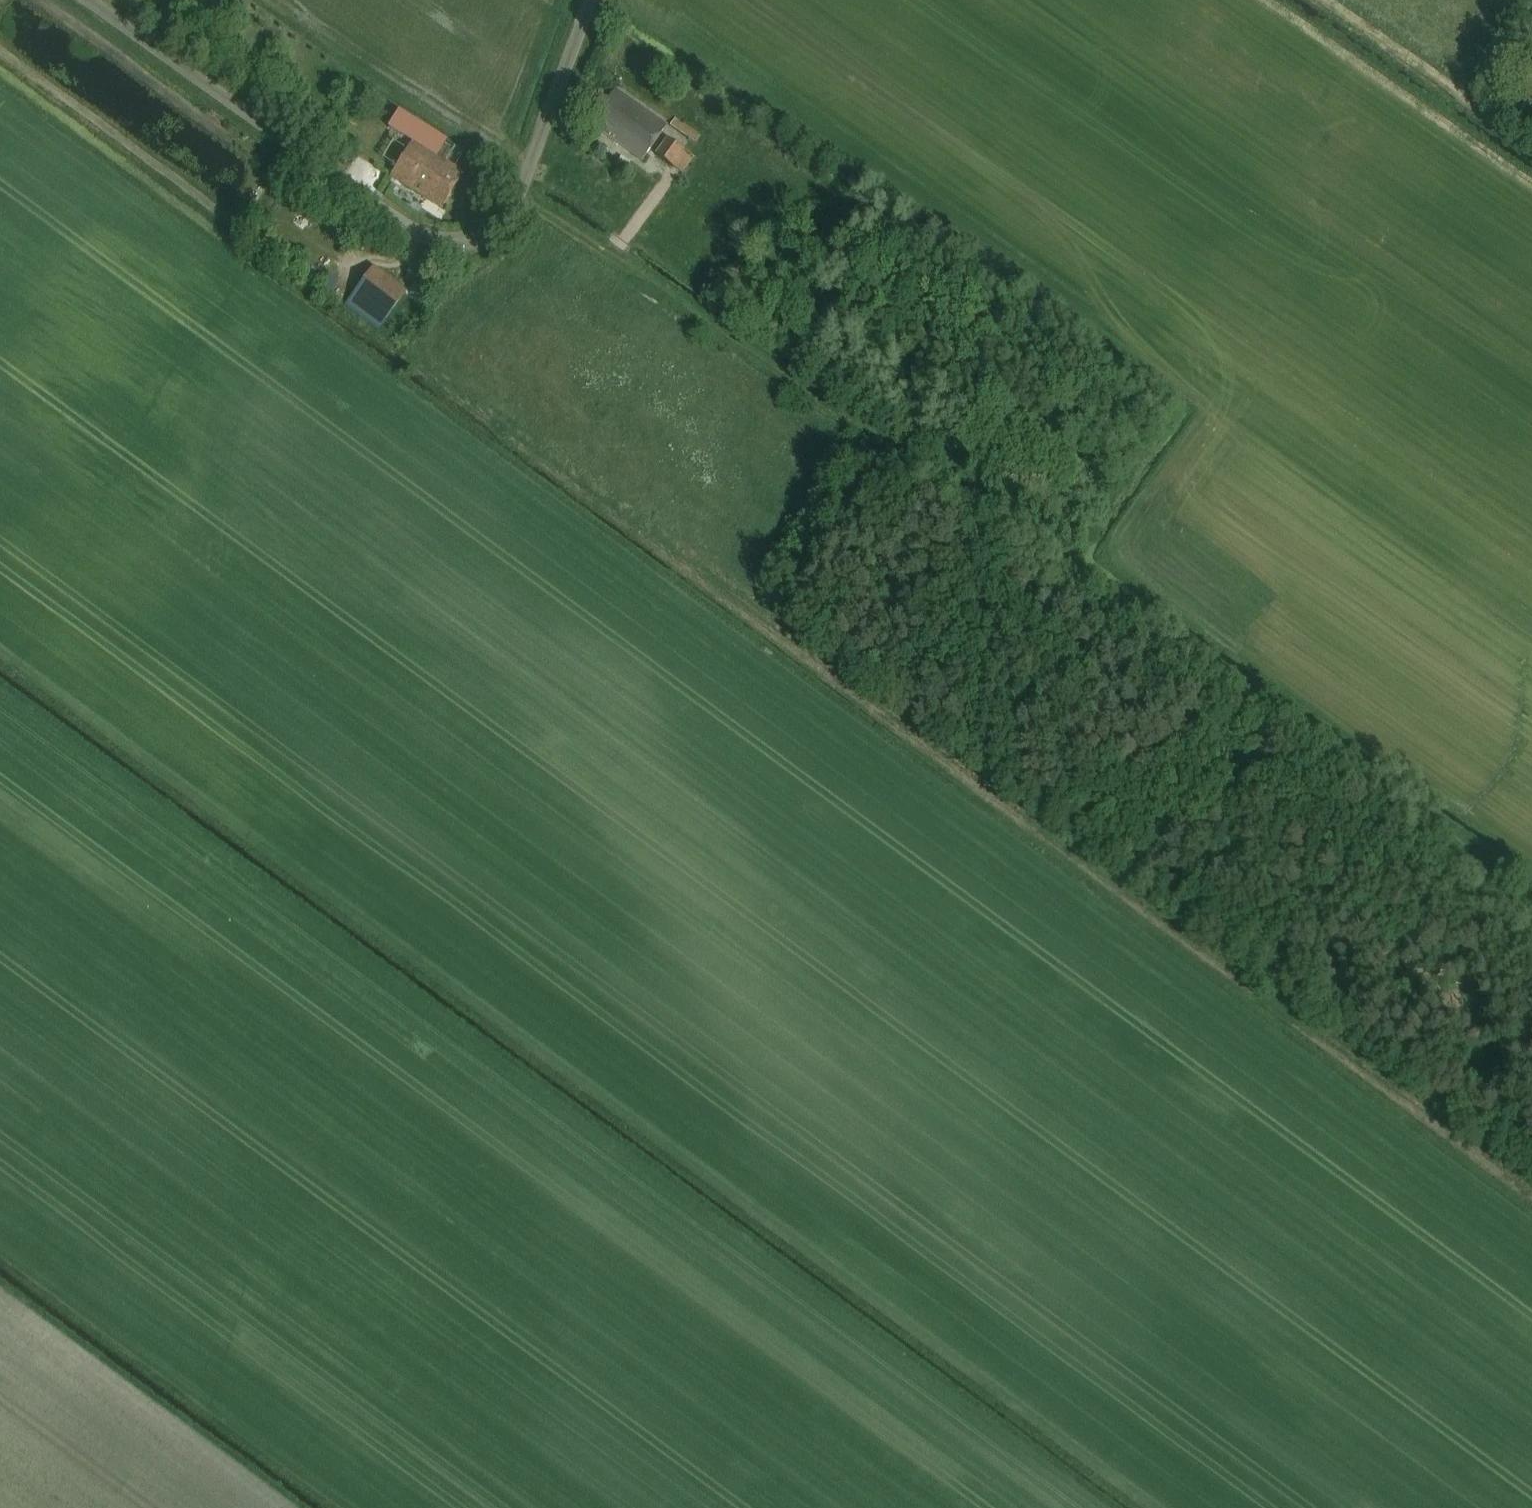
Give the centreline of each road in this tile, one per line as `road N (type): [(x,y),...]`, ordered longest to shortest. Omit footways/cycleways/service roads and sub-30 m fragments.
road 1 (unclassified): [(528,211),(491,241),(443,241),(405,227),(91,0)]
road 2 (unclassified): [(528,211),(524,192),(595,0)]

